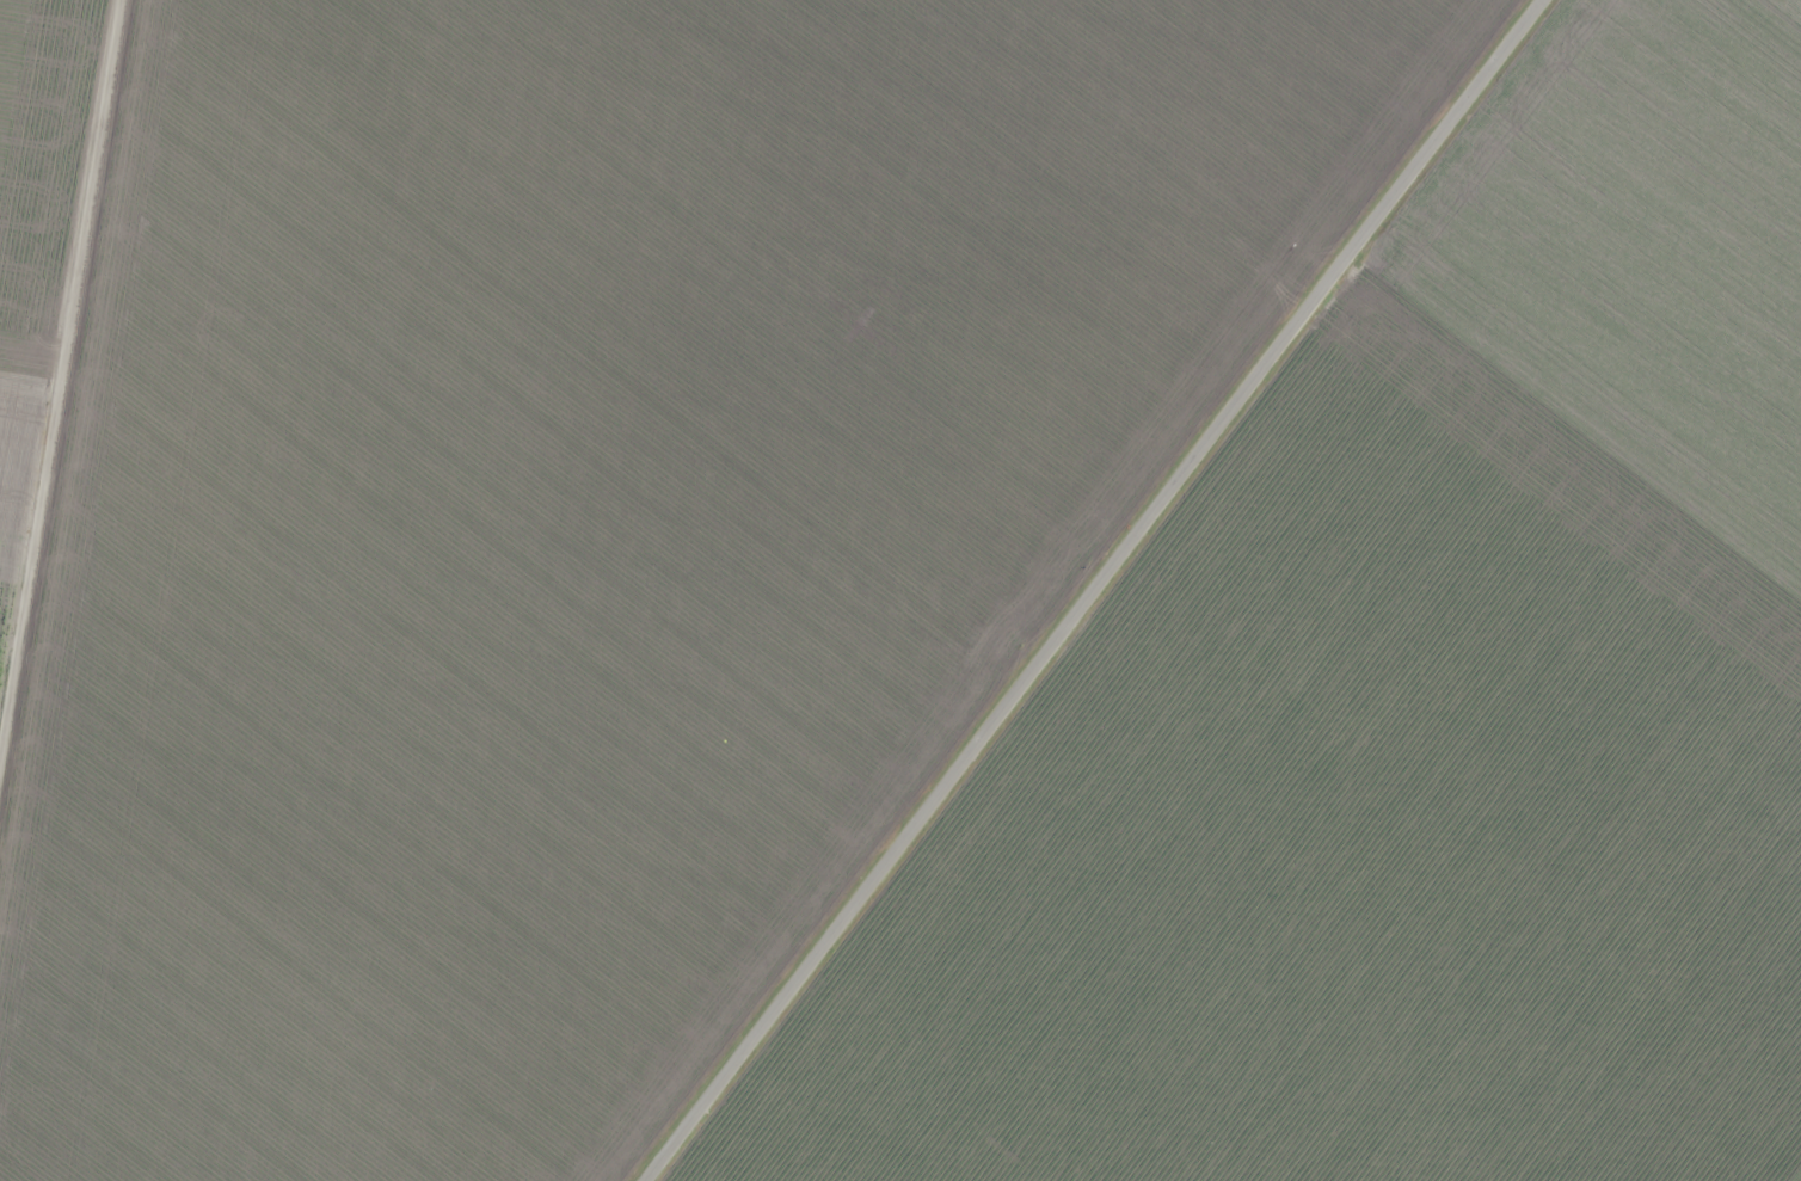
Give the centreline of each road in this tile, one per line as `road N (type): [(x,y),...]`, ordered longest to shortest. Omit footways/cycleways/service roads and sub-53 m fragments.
road 1 (residential): [(640,1180),(1078,641),(1563,0)]
road 2 (residential): [(0,721),(111,0)]

